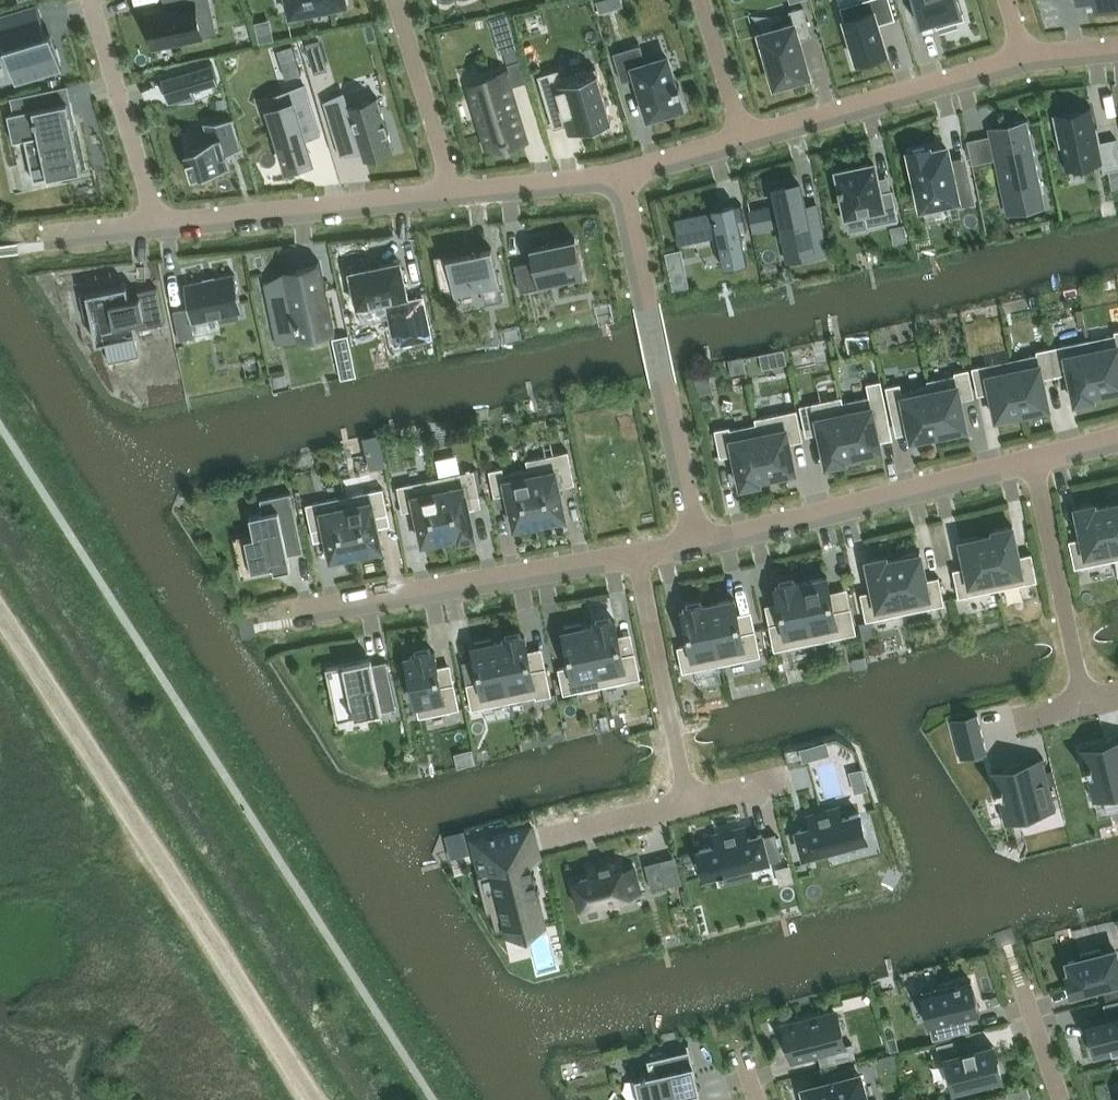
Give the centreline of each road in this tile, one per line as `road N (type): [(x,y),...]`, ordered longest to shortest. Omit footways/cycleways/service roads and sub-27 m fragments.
road 1 (track): [(311,1099),(0,618)]
road 2 (residential): [(696,543),(650,302),(615,173)]
road 3 (residential): [(282,615),(641,557)]
road 4 (residential): [(696,543),(1033,462)]
road 5 (residential): [(152,224),(452,188)]
road 6 (residential): [(739,137),(1026,54)]
road 7 (residential): [(695,800),(641,557)]
road 8 (residential): [(1085,704),(1033,462)]
road 9 (residential): [(88,0),(152,224)]
road 10 (residential): [(395,0),(452,188)]
road 11 (residential): [(695,800),(528,840)]
road 12 (residential): [(452,188),(615,173)]
road 13 (residential): [(700,0),(739,137)]
road 14 (residential): [(615,173),(739,137)]

